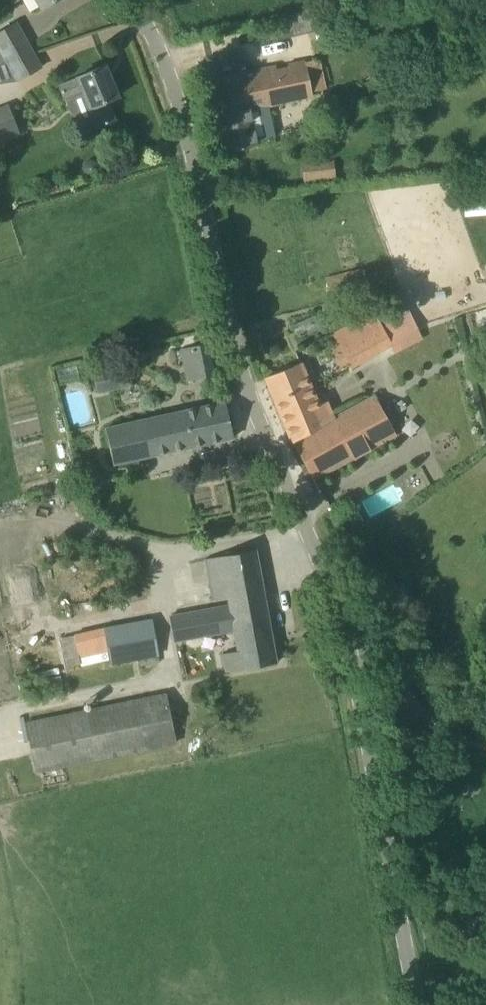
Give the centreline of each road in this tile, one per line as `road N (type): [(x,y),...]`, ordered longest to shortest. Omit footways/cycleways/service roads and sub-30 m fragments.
road 1 (unclassified): [(415,1004),(335,582),(250,359),(202,133),(130,0)]
road 2 (track): [(350,651),(374,653),(441,731),(485,743)]

